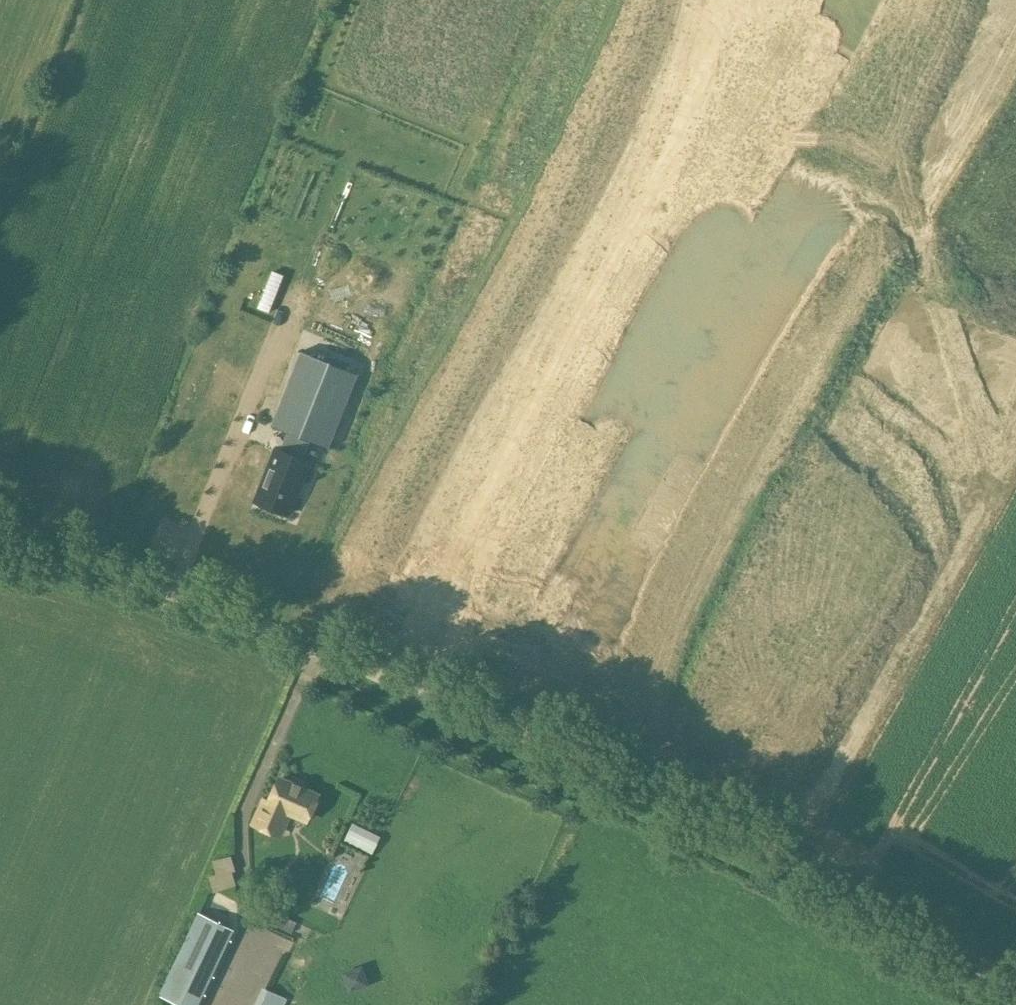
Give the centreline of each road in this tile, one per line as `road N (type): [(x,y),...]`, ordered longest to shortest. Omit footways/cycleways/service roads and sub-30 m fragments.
road 1 (unclassified): [(1015,989),(685,800),(205,601),(0,538)]

